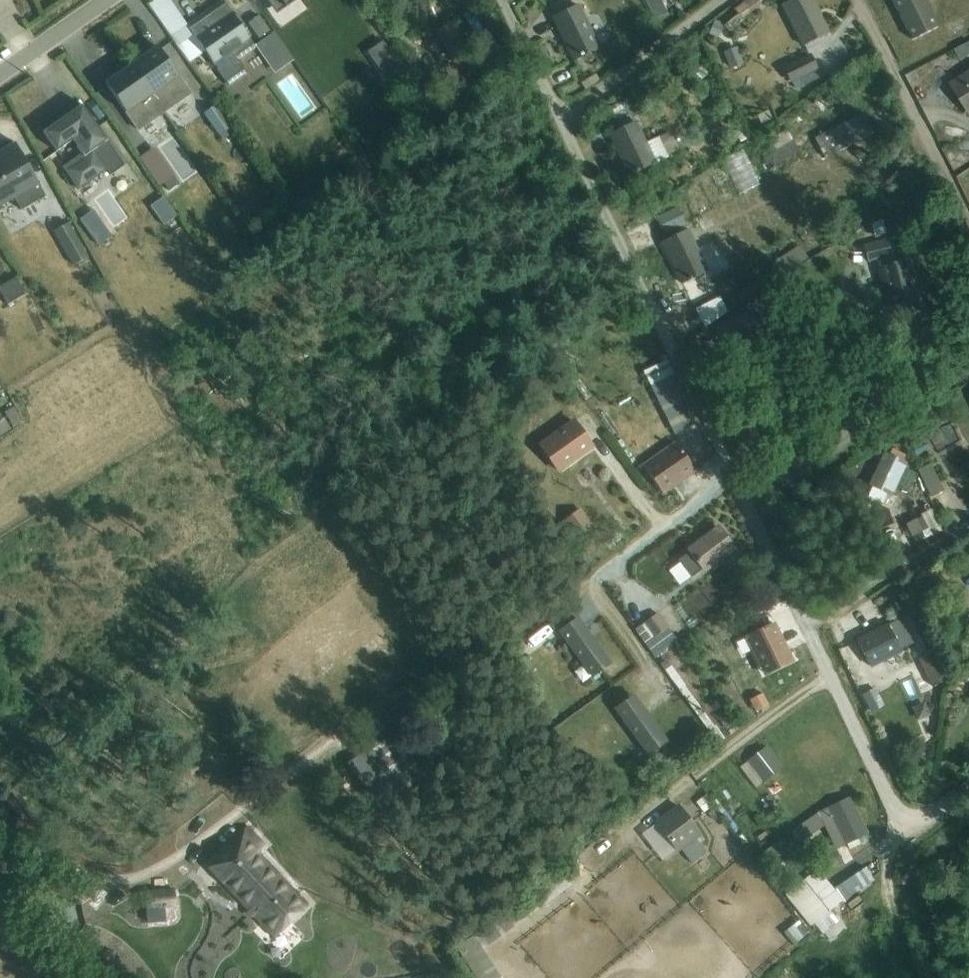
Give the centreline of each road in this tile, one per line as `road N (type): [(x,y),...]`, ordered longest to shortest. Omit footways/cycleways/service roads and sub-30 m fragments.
road 1 (track): [(0,834),(101,890),(123,892),(176,876),(363,714),(475,668),(596,585)]
road 2 (residential): [(500,0),(729,473)]
road 3 (residential): [(729,473),(907,825)]
road 4 (track): [(220,584),(0,780)]
road 5 (residential): [(729,473),(596,585),(642,657)]
road 6 (track): [(856,0),(968,222)]
road 7 (track): [(555,124),(721,0)]
road 8 (track): [(917,977),(884,859),(907,825)]
road 9 (track): [(0,858),(39,895),(89,977)]
road 10 (residential): [(0,76),(109,0)]

